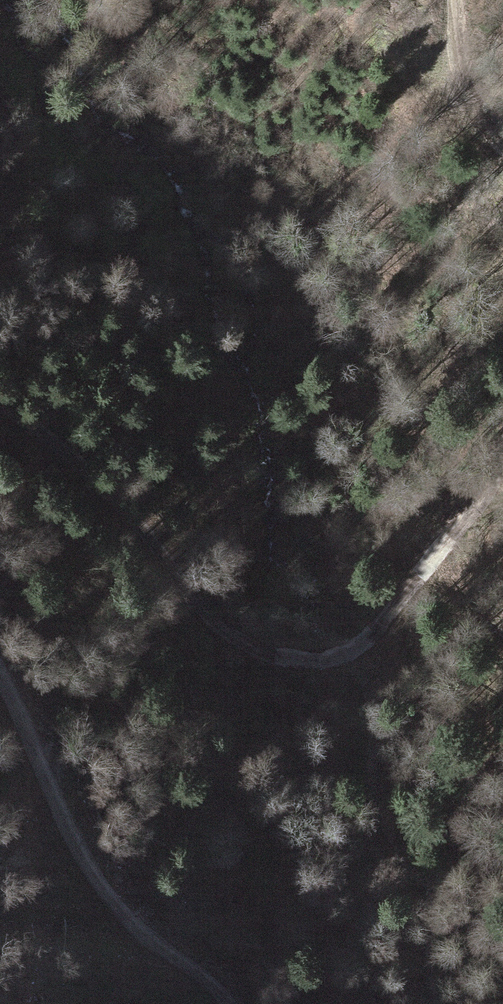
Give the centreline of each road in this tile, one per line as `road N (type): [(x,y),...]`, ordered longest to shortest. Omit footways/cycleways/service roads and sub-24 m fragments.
road 1 (track): [(0,390),(81,448),(237,632),(296,655),(351,647),(374,625),(478,501),(502,431)]
road 2 (track): [(0,665),(109,882),(233,1003)]
road 3 (track): [(502,157),(469,85),(455,0)]

